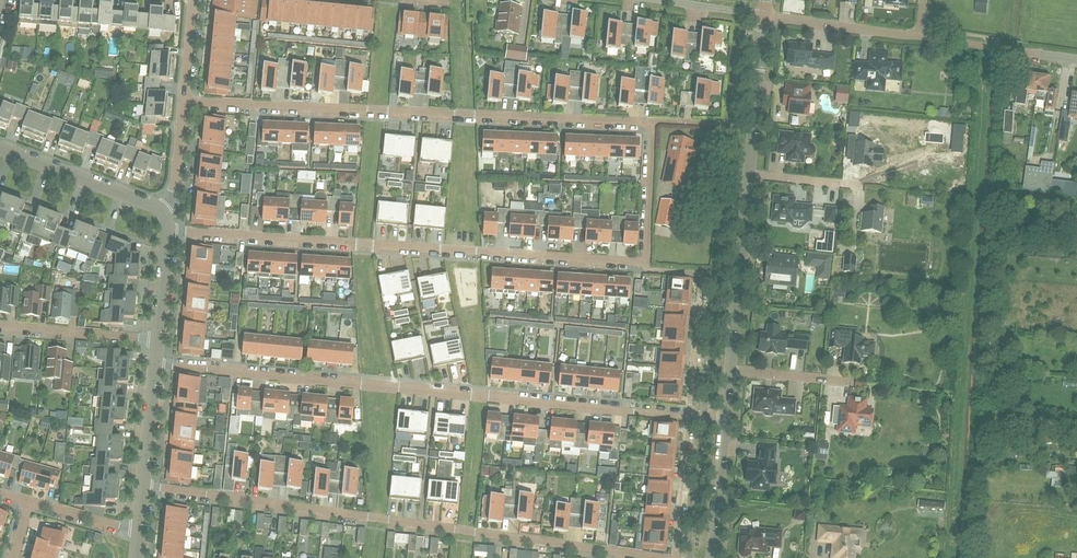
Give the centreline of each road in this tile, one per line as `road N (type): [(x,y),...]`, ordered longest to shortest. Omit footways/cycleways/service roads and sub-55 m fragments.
road 1 (residential): [(687,416),(156,364)]
road 2 (track): [(985,45),(949,557)]
road 3 (residential): [(650,557),(144,486)]
road 4 (residential): [(645,264),(171,232)]
road 5 (residential): [(652,123),(185,101)]
road 6 (unclassified): [(729,370),(749,174)]
road 7 (unclassified): [(165,210),(0,148)]
road 8 (unclassified): [(749,174),(765,15)]
road 9 (residential): [(1076,58),(918,35)]
road 10 (residential): [(0,325),(158,340)]
road 11 (residential): [(918,35),(765,15)]
road 12 (residential): [(687,416),(703,274)]
road 13 (residential): [(674,557),(687,416)]
road 14 (residential): [(645,264),(652,123)]
road 15 (unclassified): [(711,557),(724,420)]
road 16 (residential): [(863,383),(729,370)]
road 17 (unclassified): [(144,486),(156,364)]

